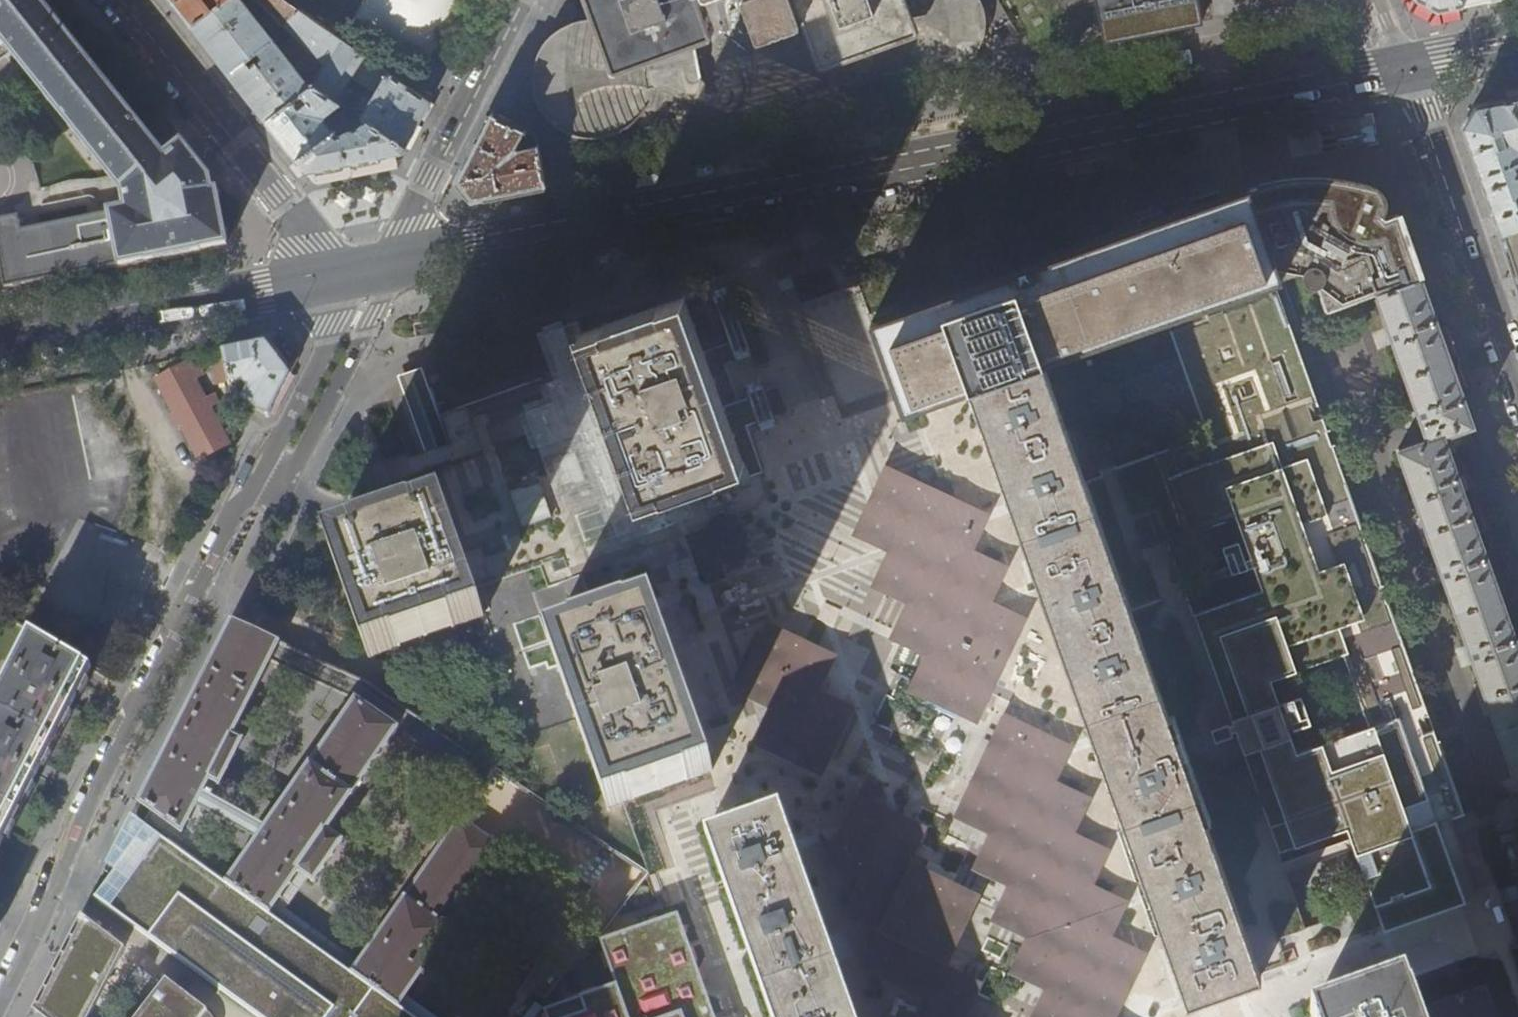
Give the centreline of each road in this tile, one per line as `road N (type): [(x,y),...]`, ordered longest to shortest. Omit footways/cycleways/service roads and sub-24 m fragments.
road 1 (unclassified): [(868,1016),(797,806),(716,730),(667,594),(597,530),(581,484),(539,449),(350,517),(282,496)]
road 2 (unclassified): [(872,175),(898,270),(1166,1016)]
road 3 (residential): [(254,487),(77,832),(0,1004)]
road 4 (secondary): [(872,175),(1405,69)]
road 5 (secondary): [(390,268),(872,175)]
road 6 (residential): [(121,0),(315,242),(329,279)]
road 7 (secondary): [(0,345),(329,279)]
road 8 (tertiary): [(1517,385),(1405,69)]
road 9 (residential): [(1517,915),(1220,1016)]
road 10 (residential): [(520,0),(390,268)]
road 11 (residential): [(282,496),(390,268)]
road 12 (residential): [(329,279),(333,324),(324,353),(254,487)]

